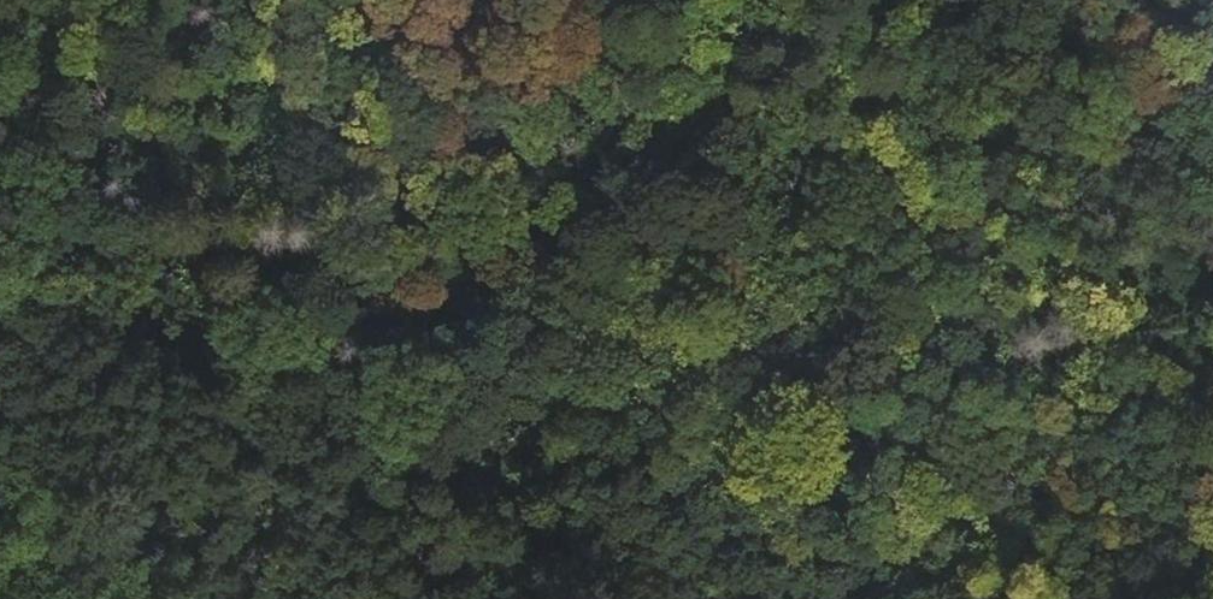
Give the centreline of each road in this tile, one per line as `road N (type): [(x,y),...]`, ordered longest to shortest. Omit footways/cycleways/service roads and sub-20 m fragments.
road 1 (track): [(514,598),(513,555),(353,339),(292,303),(0,246)]
road 2 (track): [(700,598),(558,540),(513,555)]

